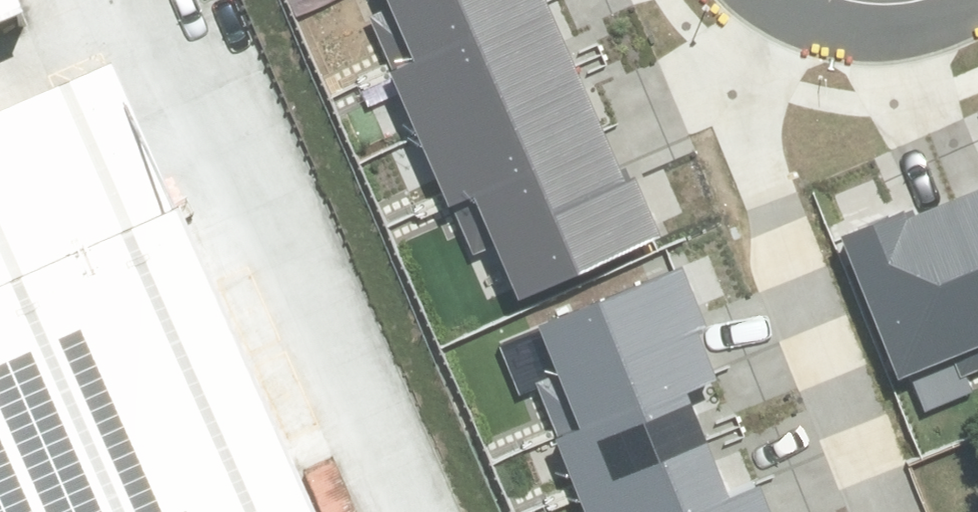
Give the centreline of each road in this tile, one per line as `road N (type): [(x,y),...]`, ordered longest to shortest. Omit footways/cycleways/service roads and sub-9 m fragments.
road 1 (residential): [(832,0),(778,41),(760,82),(758,155),(887,511)]

